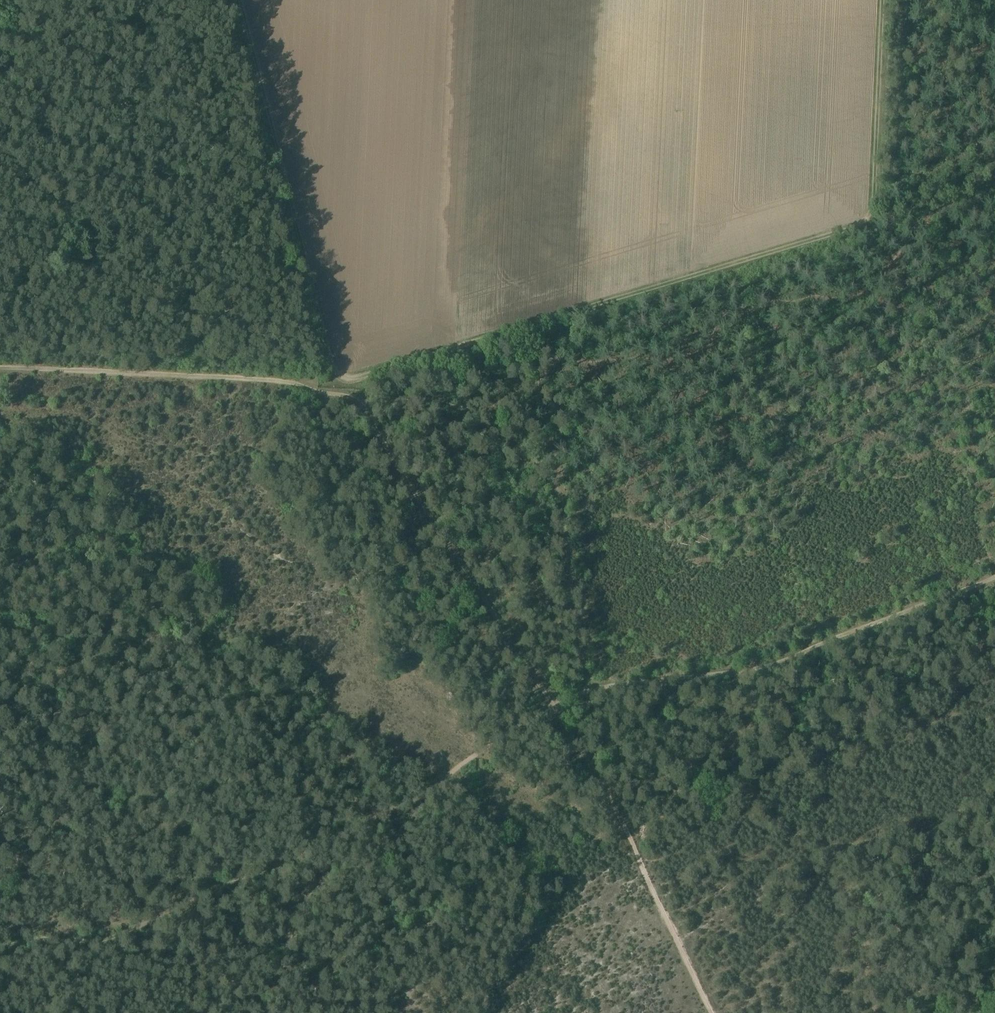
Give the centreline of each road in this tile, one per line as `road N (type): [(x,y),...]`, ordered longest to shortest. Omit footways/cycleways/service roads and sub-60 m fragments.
road 1 (track): [(945,199),(348,377),(334,368),(239,0)]
road 2 (track): [(371,410),(371,429),(624,824),(714,1012)]
road 3 (track): [(0,956),(45,941),(110,935),(177,909),(425,791),(592,695)]
road 4 (track): [(371,410),(552,423),(592,695)]
road 5 (track): [(592,695),(798,651),(994,573)]
road 6 (track): [(0,369),(323,387),(371,410)]
road 7 (track): [(874,217),(881,0)]

